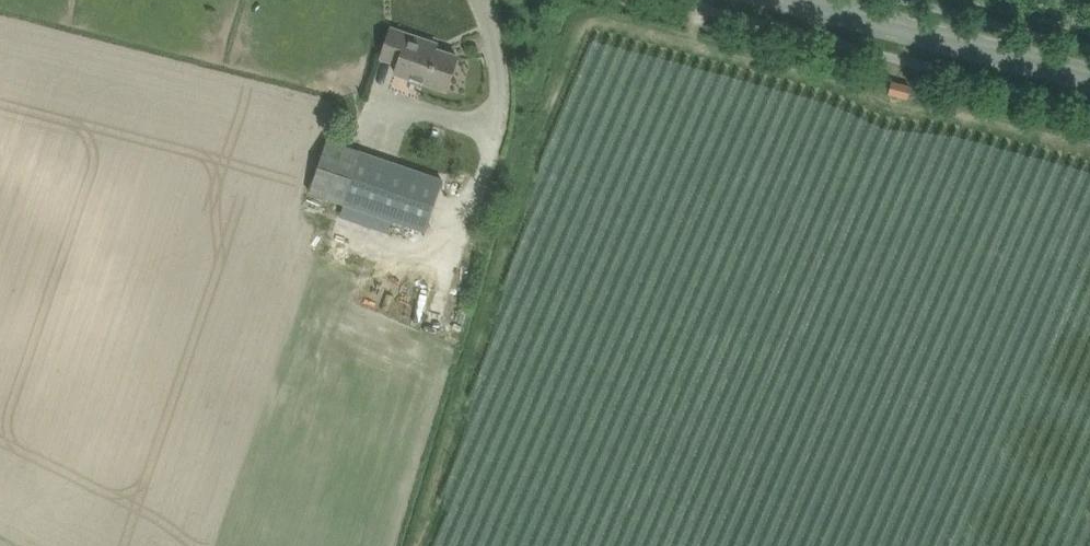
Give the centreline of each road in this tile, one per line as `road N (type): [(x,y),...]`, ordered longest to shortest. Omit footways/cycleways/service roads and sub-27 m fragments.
road 1 (tertiary): [(1089,77),(795,0)]

